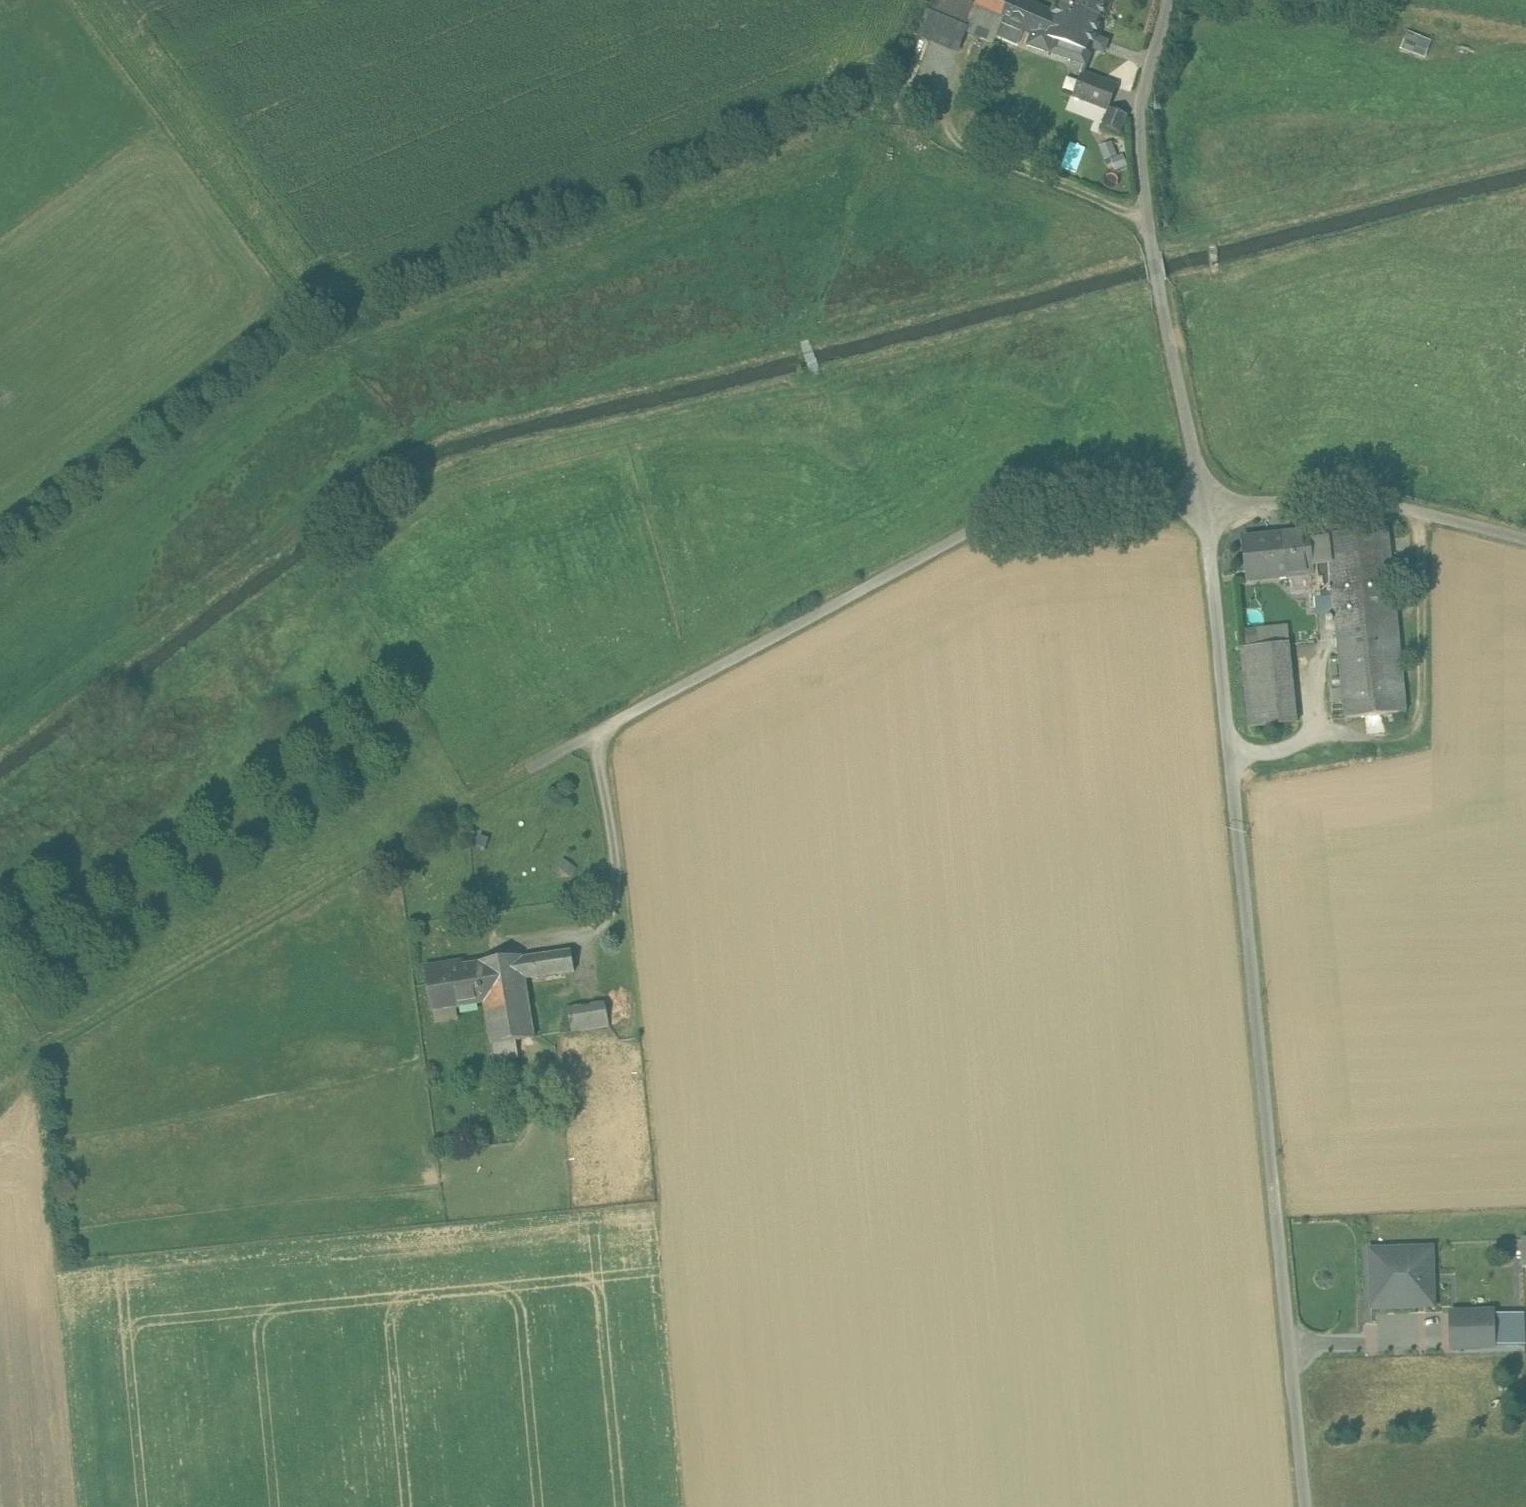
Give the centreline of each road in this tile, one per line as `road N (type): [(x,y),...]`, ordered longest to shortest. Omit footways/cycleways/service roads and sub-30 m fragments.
road 1 (track): [(1310,1506),(1215,499),(1150,219),(1147,100),(1166,0)]
road 2 (track): [(0,1103),(44,1045),(533,766),(1023,508),(1215,499)]
road 3 (track): [(1525,539),(1440,515),(1311,499),(1215,499)]
road 4 (track): [(596,733),(621,884),(608,924),(594,936),(506,947)]
road 5 (track): [(1240,758),(1308,737),(1309,664)]

